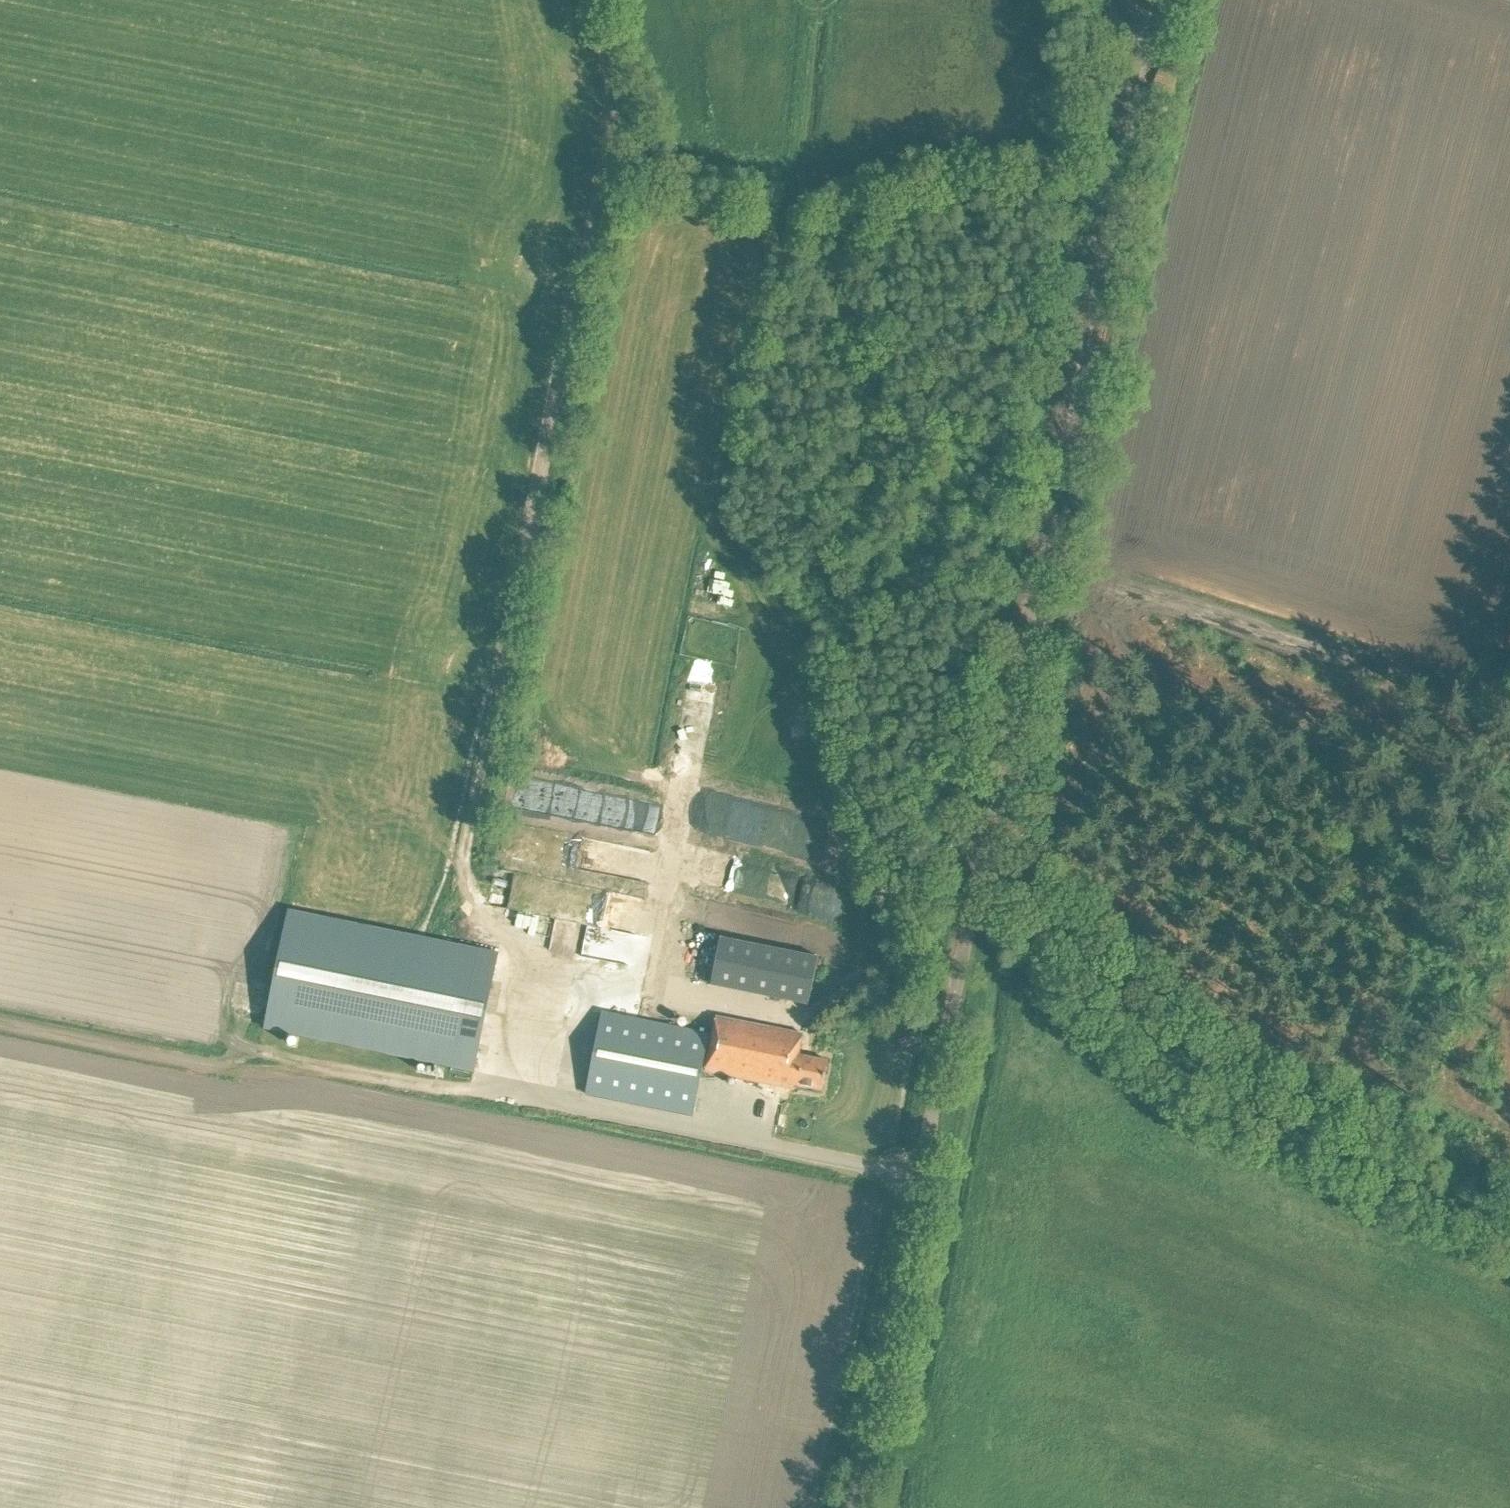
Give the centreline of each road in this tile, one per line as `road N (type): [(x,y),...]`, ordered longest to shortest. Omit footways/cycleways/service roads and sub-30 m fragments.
road 1 (unclassified): [(853,1507),(1102,243),(1162,0)]
road 2 (track): [(879,966),(808,690),(709,524),(707,500),(782,179),(801,0)]
road 3 (track): [(1509,1213),(1234,1087),(1135,1015),(1021,894),(980,877)]
road 4 (track): [(1041,559),(1509,692)]

